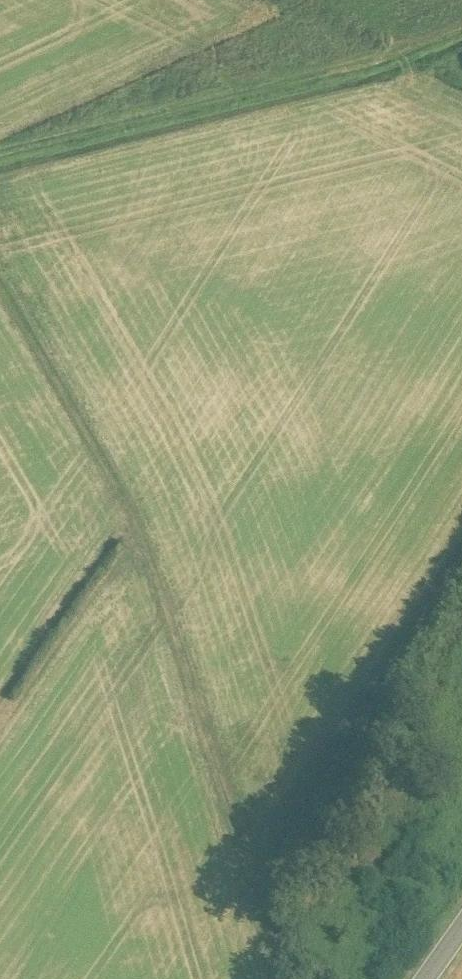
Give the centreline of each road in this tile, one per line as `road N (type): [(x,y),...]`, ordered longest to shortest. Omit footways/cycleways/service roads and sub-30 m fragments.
road 1 (track): [(461,59),(386,89),(119,157),(0,177)]
road 2 (track): [(276,978),(138,537)]
road 3 (track): [(0,291),(116,477),(138,537)]
road 4 (track): [(417,79),(259,0)]

